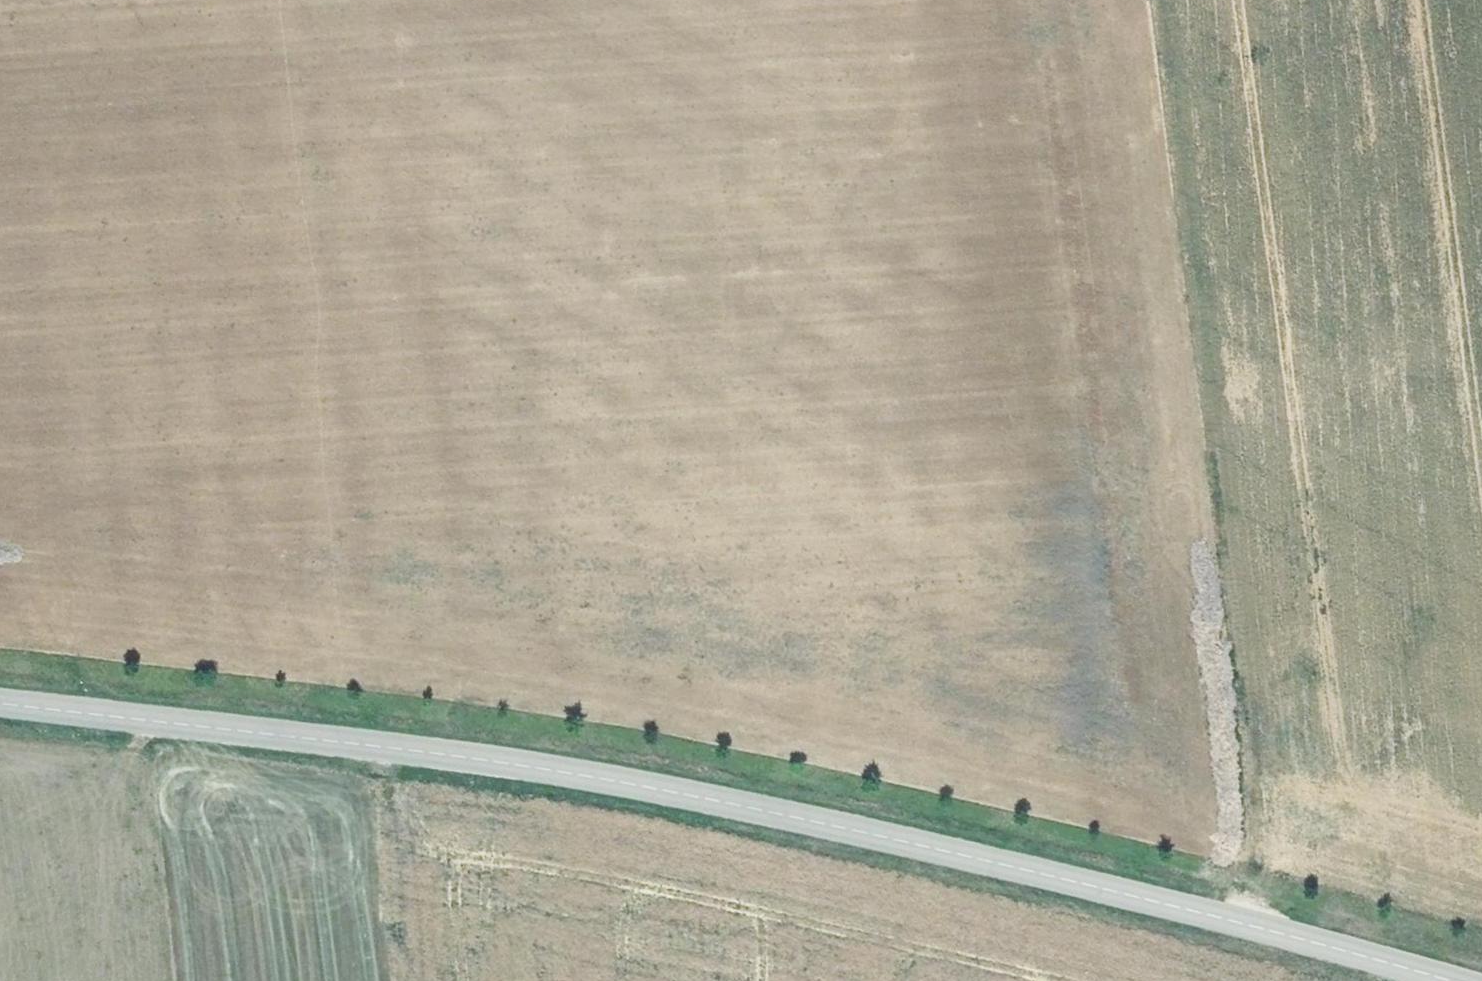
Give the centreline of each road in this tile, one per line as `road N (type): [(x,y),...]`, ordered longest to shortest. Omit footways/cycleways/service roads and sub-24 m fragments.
road 1 (unclassified): [(0,710),(545,774),(866,840),(1426,980)]

